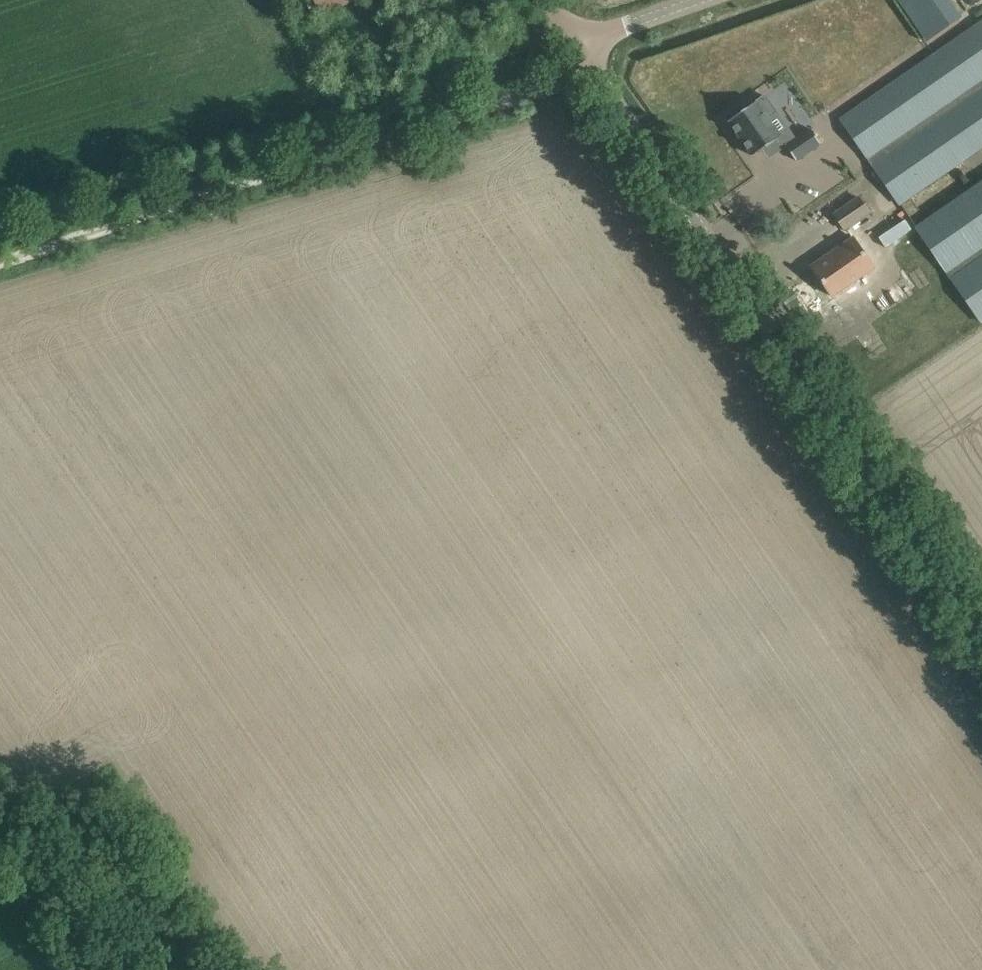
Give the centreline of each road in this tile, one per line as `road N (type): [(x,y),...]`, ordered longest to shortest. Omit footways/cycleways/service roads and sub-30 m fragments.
road 1 (unclassified): [(981,638),(575,46)]
road 2 (track): [(593,73),(0,258)]
road 3 (unclassified): [(575,46),(700,0)]

